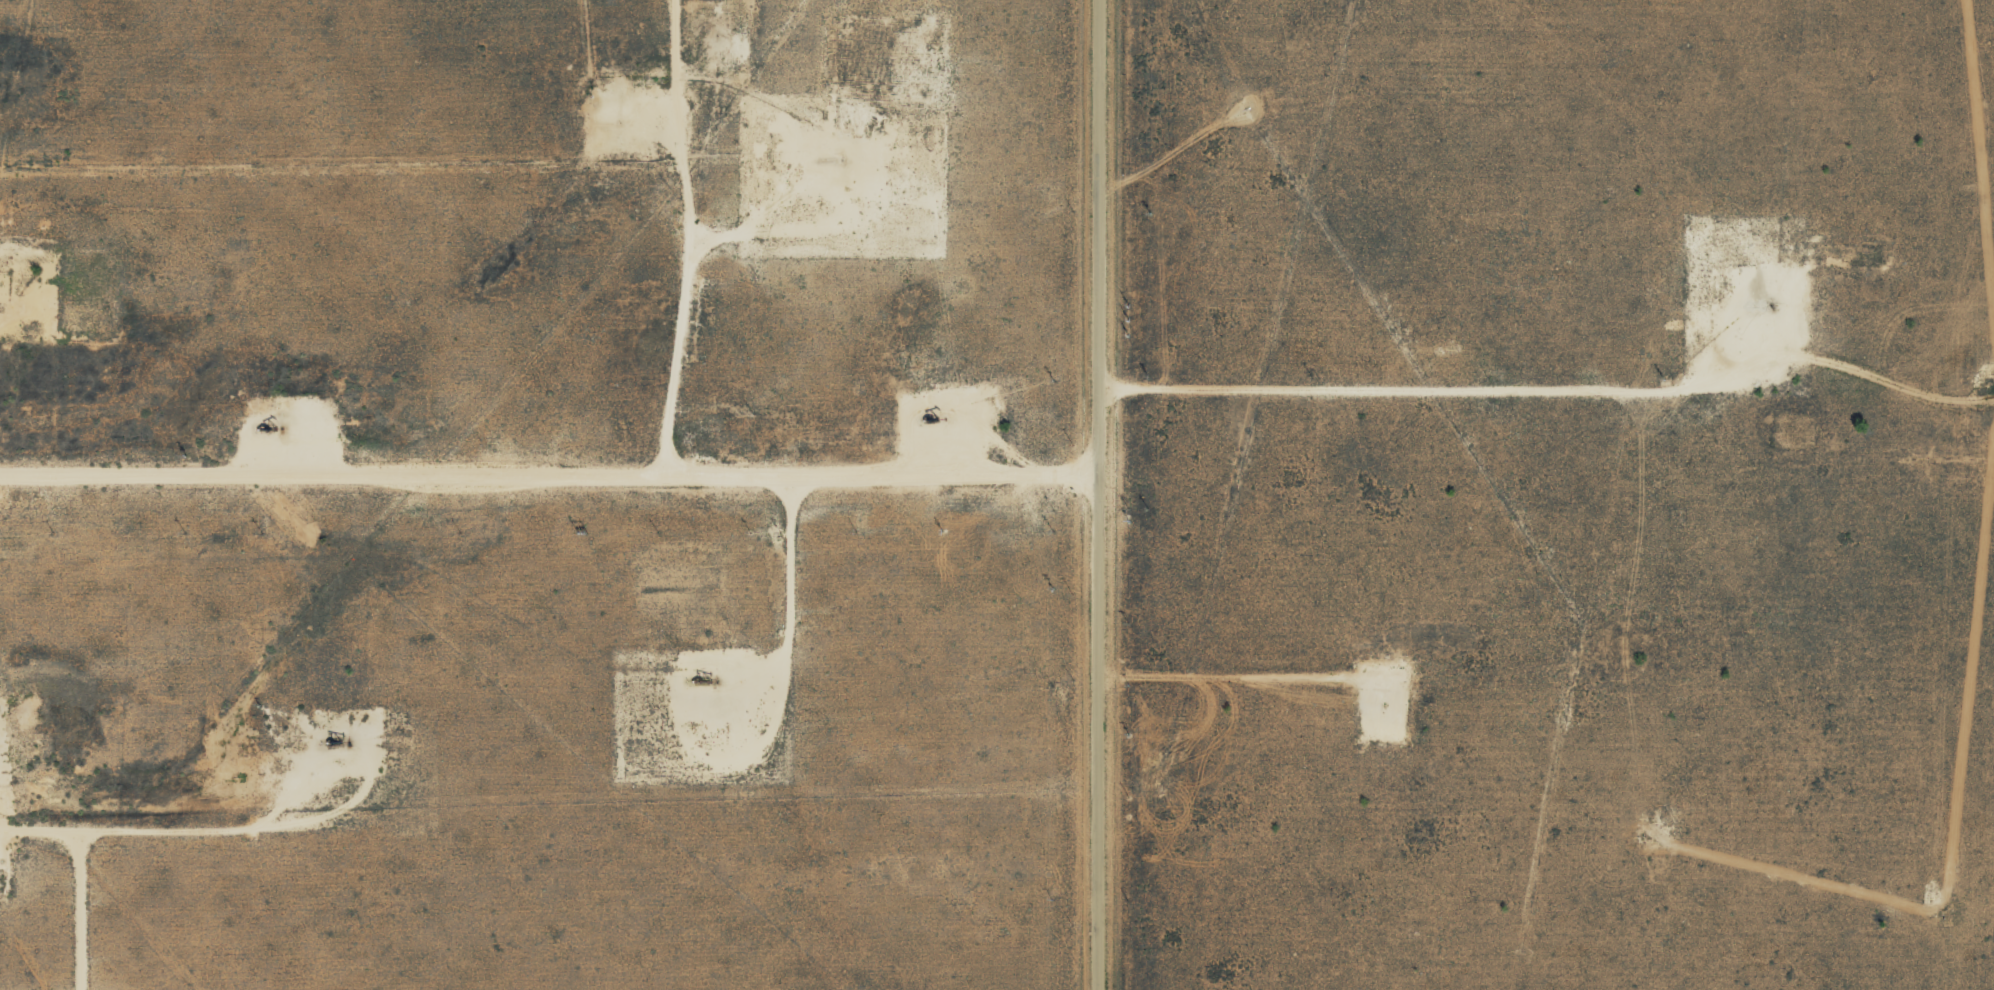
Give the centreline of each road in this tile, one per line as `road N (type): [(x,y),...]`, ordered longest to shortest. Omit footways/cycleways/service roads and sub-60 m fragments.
road 1 (residential): [(0,443),(297,438),(631,449),(1078,438)]
road 2 (residential): [(1083,989),(1083,0)]
road 3 (residential): [(1081,709),(1550,659)]

